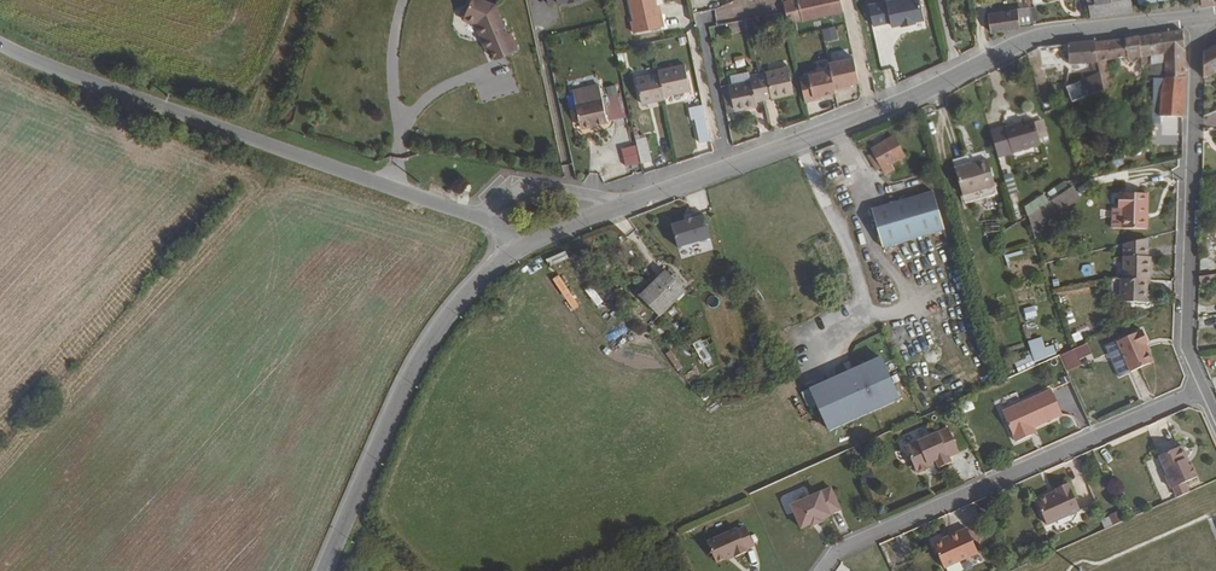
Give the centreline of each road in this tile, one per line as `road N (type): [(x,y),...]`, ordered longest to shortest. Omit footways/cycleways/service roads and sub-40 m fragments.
road 1 (tertiary): [(1197,15),(1026,41),(903,103),(626,203)]
road 2 (unclassified): [(479,217),(0,40)]
road 3 (residential): [(825,570),(838,552),(1205,392)]
road 4 (tertiary): [(524,244),(450,316),(411,376),(326,570)]
road 5 (residential): [(1205,392),(1187,350),(1197,15)]
road 6 (unclassified): [(626,203),(535,188),(479,217)]

